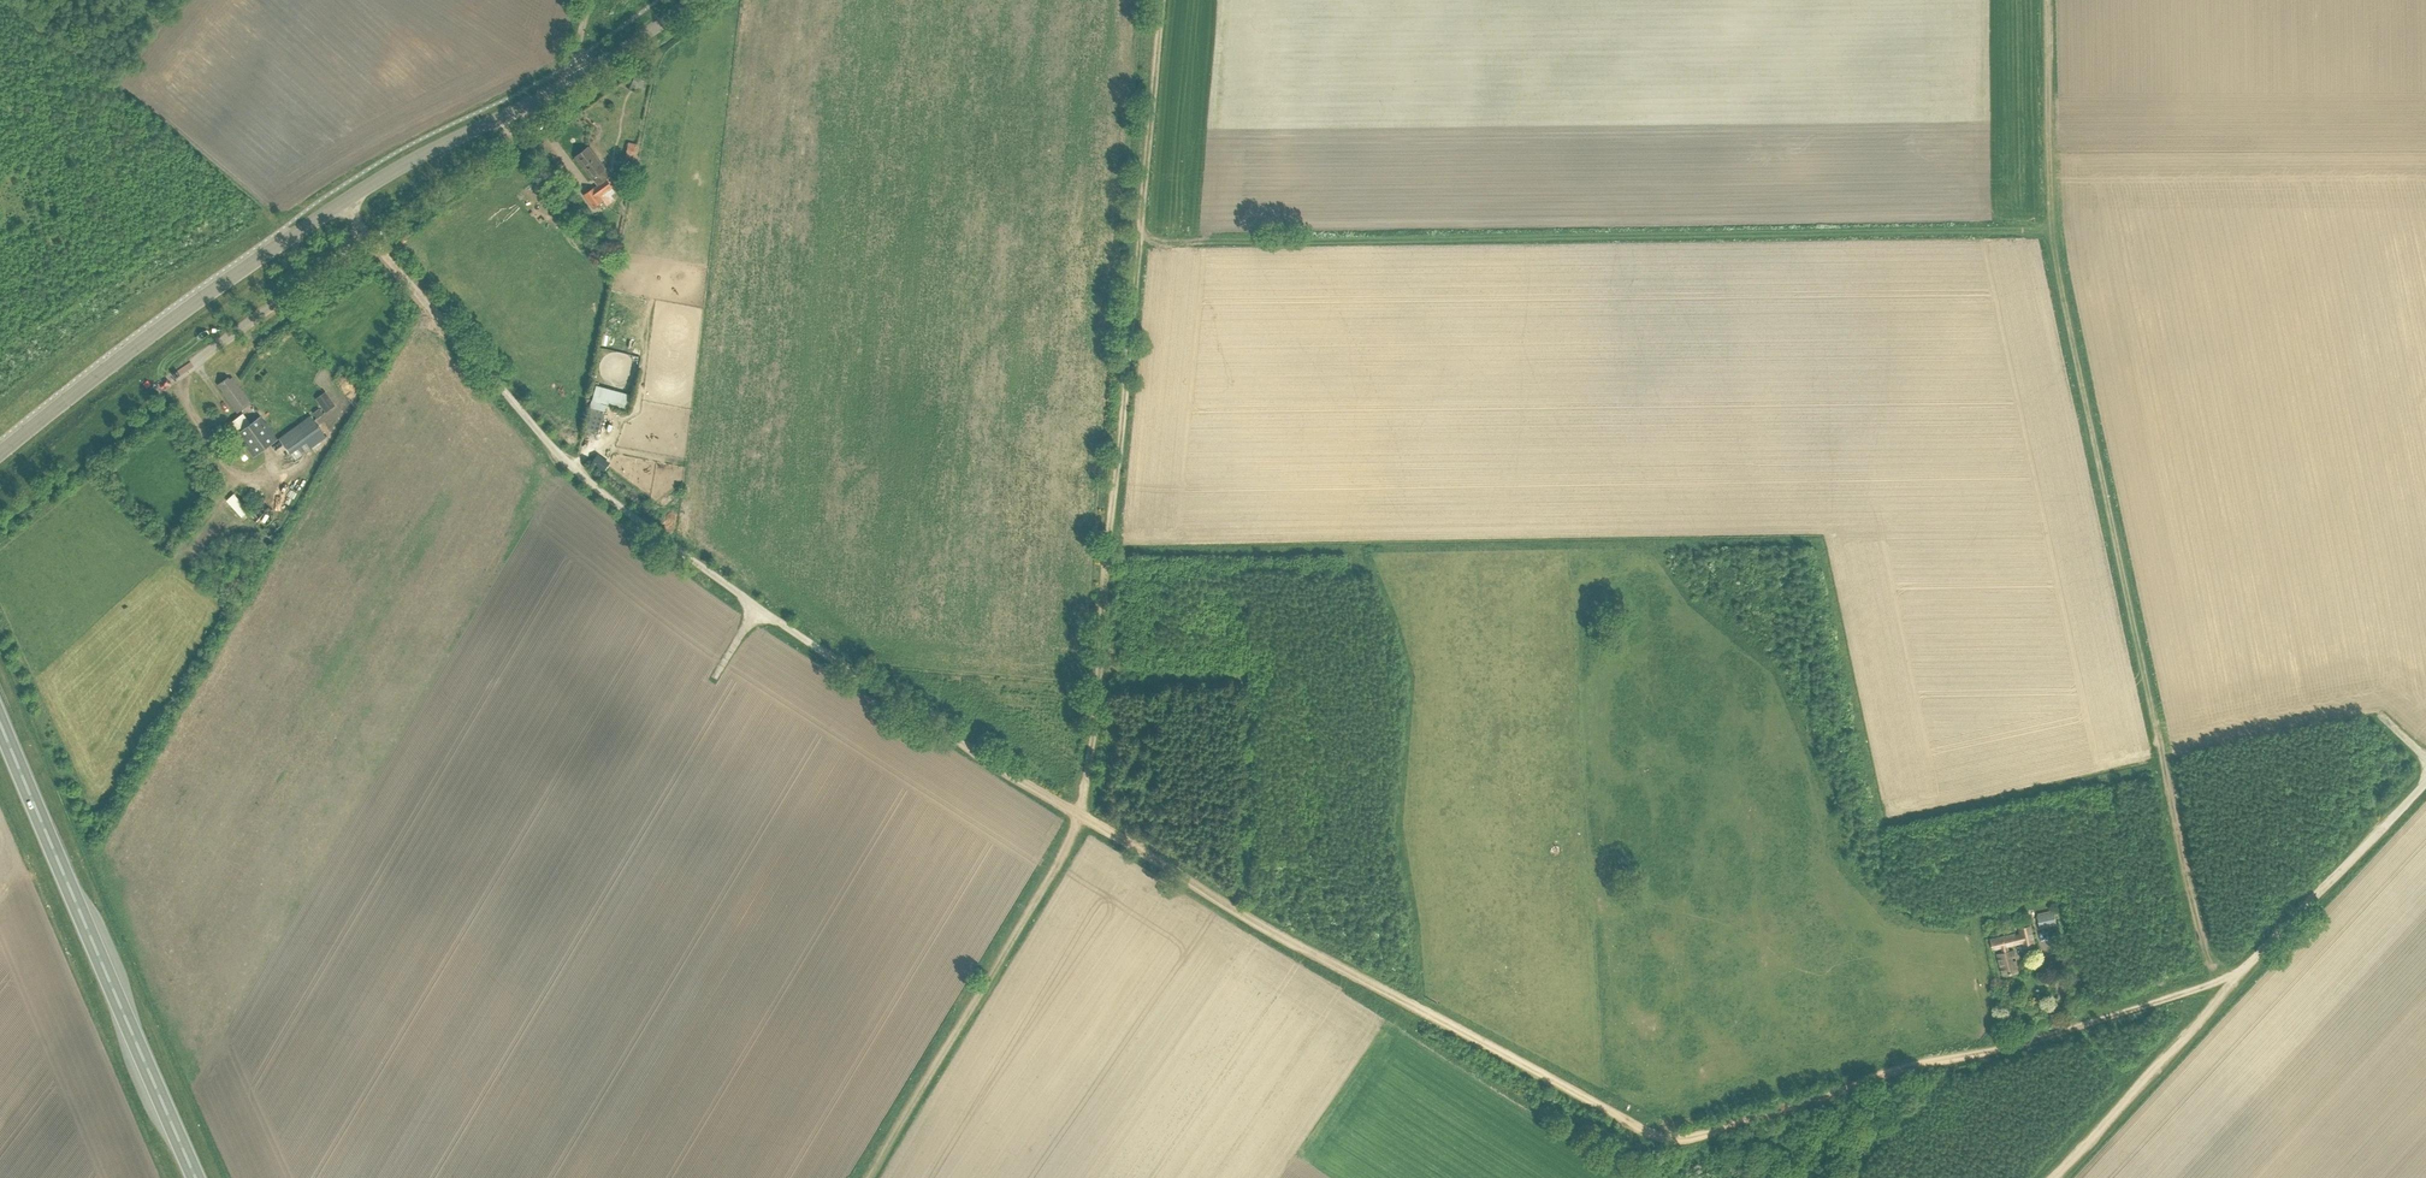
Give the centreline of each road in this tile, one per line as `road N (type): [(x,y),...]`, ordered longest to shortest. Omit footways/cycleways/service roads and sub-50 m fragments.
road 1 (track): [(2051,1177),(2246,968),(2075,1028),(1689,1139),(1634,1125),(1254,923),(1081,817)]
road 2 (track): [(2046,0),(2050,226),(2212,983)]
road 3 (track): [(1081,817),(825,652),(624,510),(541,435),(345,200)]
road 4 (track): [(1136,240),(1399,242),(2050,226)]
road 5 (tertiary): [(0,454),(150,336),(345,200),(602,65),(692,0)]
road 6 (track): [(1081,817),(1158,0)]
road 7 (trunk): [(197,1177),(0,718)]
road 8 (track): [(864,1177),(1081,817)]
road 9 (track): [(368,235),(159,387)]
road 10 (unclassified): [(2246,968),(2425,782)]

